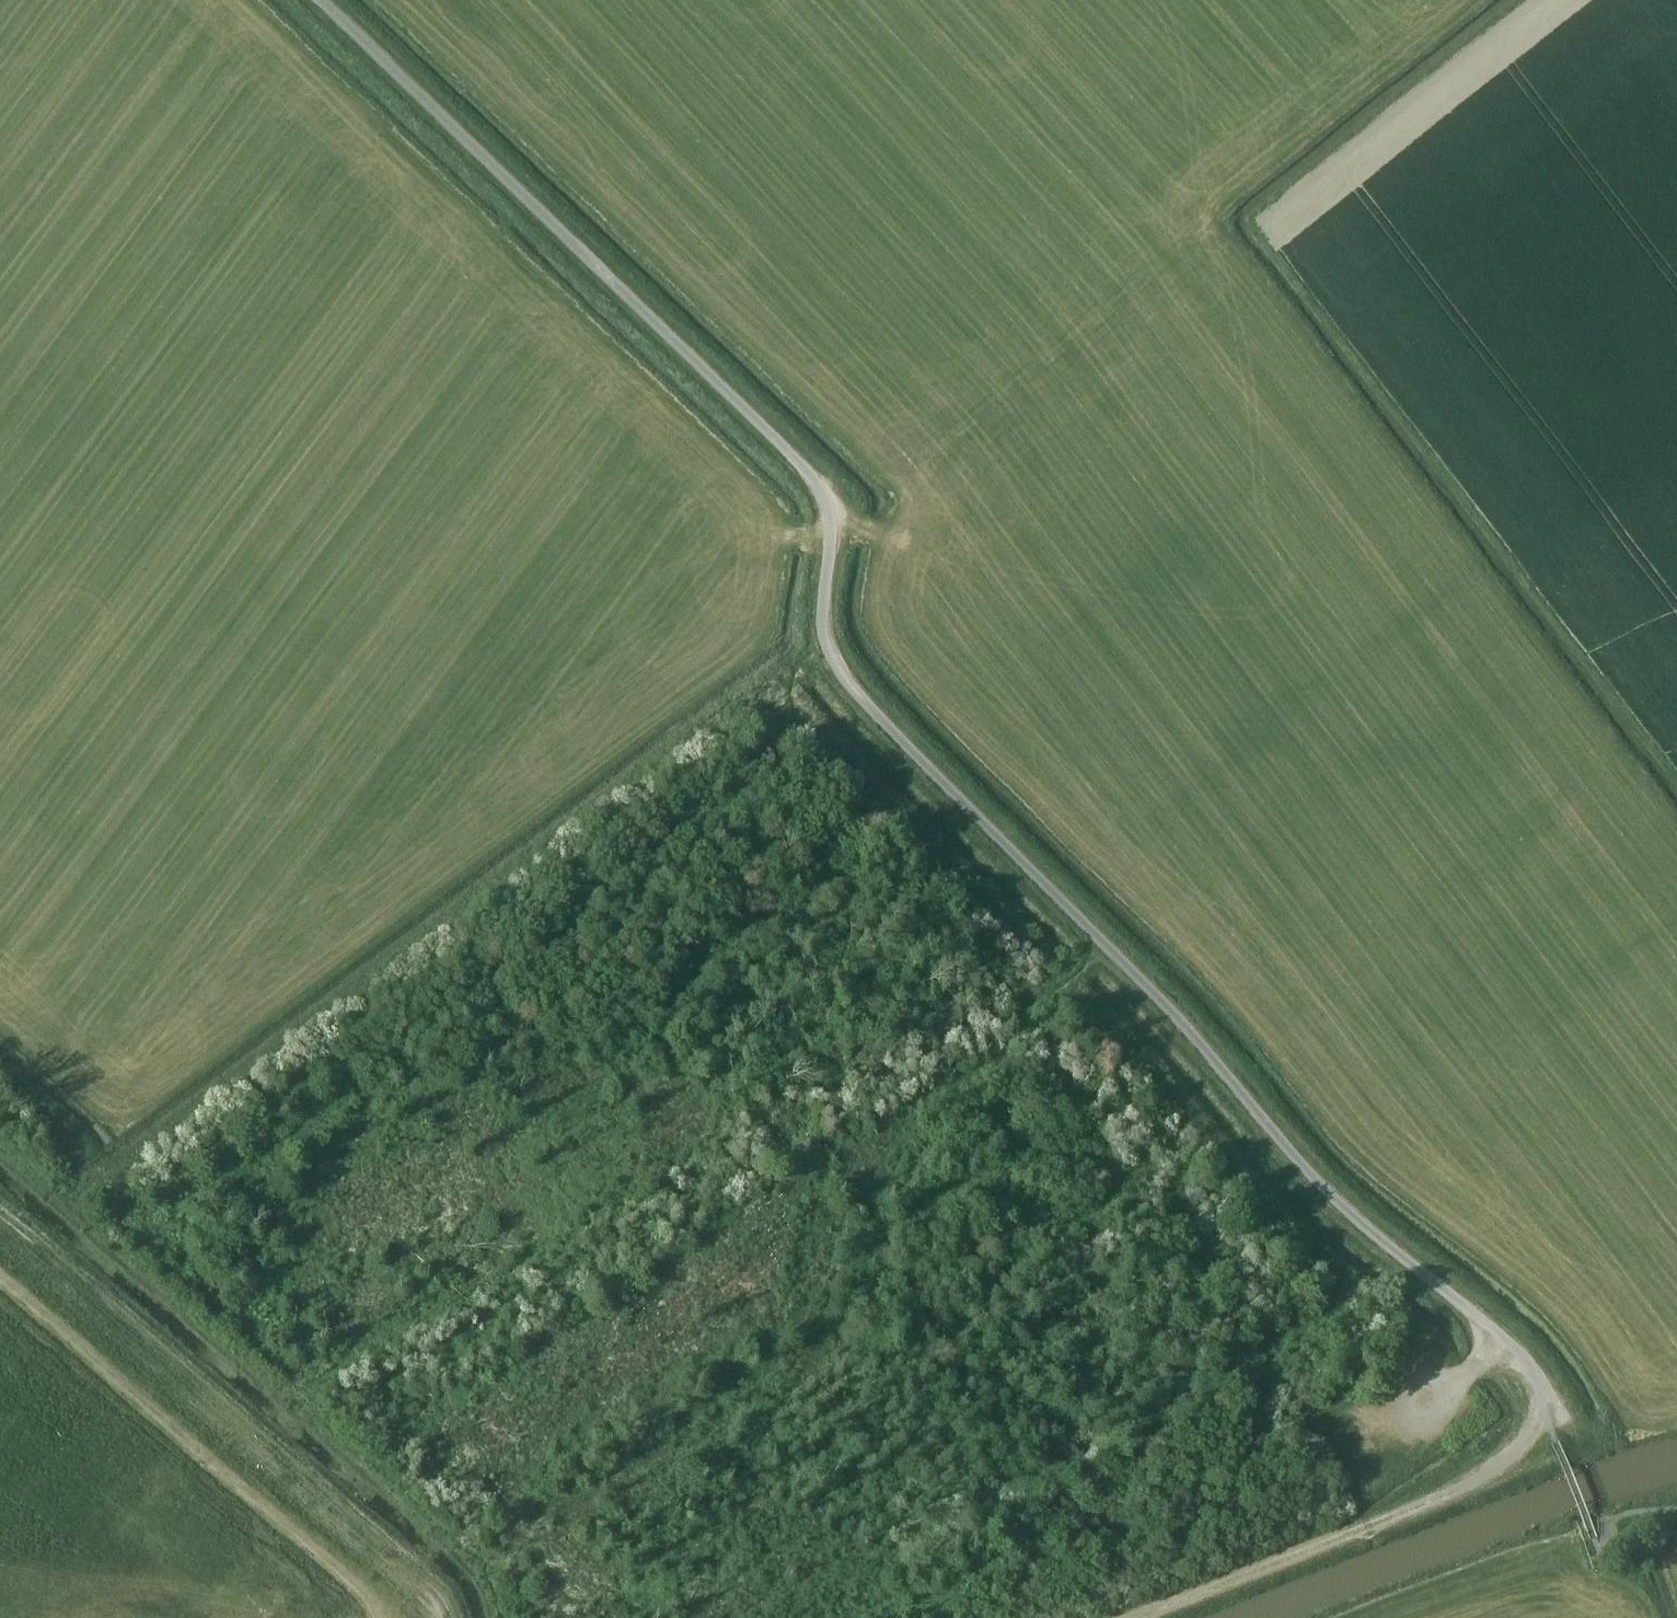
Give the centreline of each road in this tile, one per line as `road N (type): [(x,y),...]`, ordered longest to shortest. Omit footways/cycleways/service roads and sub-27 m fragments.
road 1 (unclassified): [(1543,1403),(1537,1378),(1508,1343),(1315,1182),(1166,1005),(836,668),(822,618),(829,511),(815,480),(317,0)]
road 2 (track): [(0,1272),(358,1590),(376,1617)]

